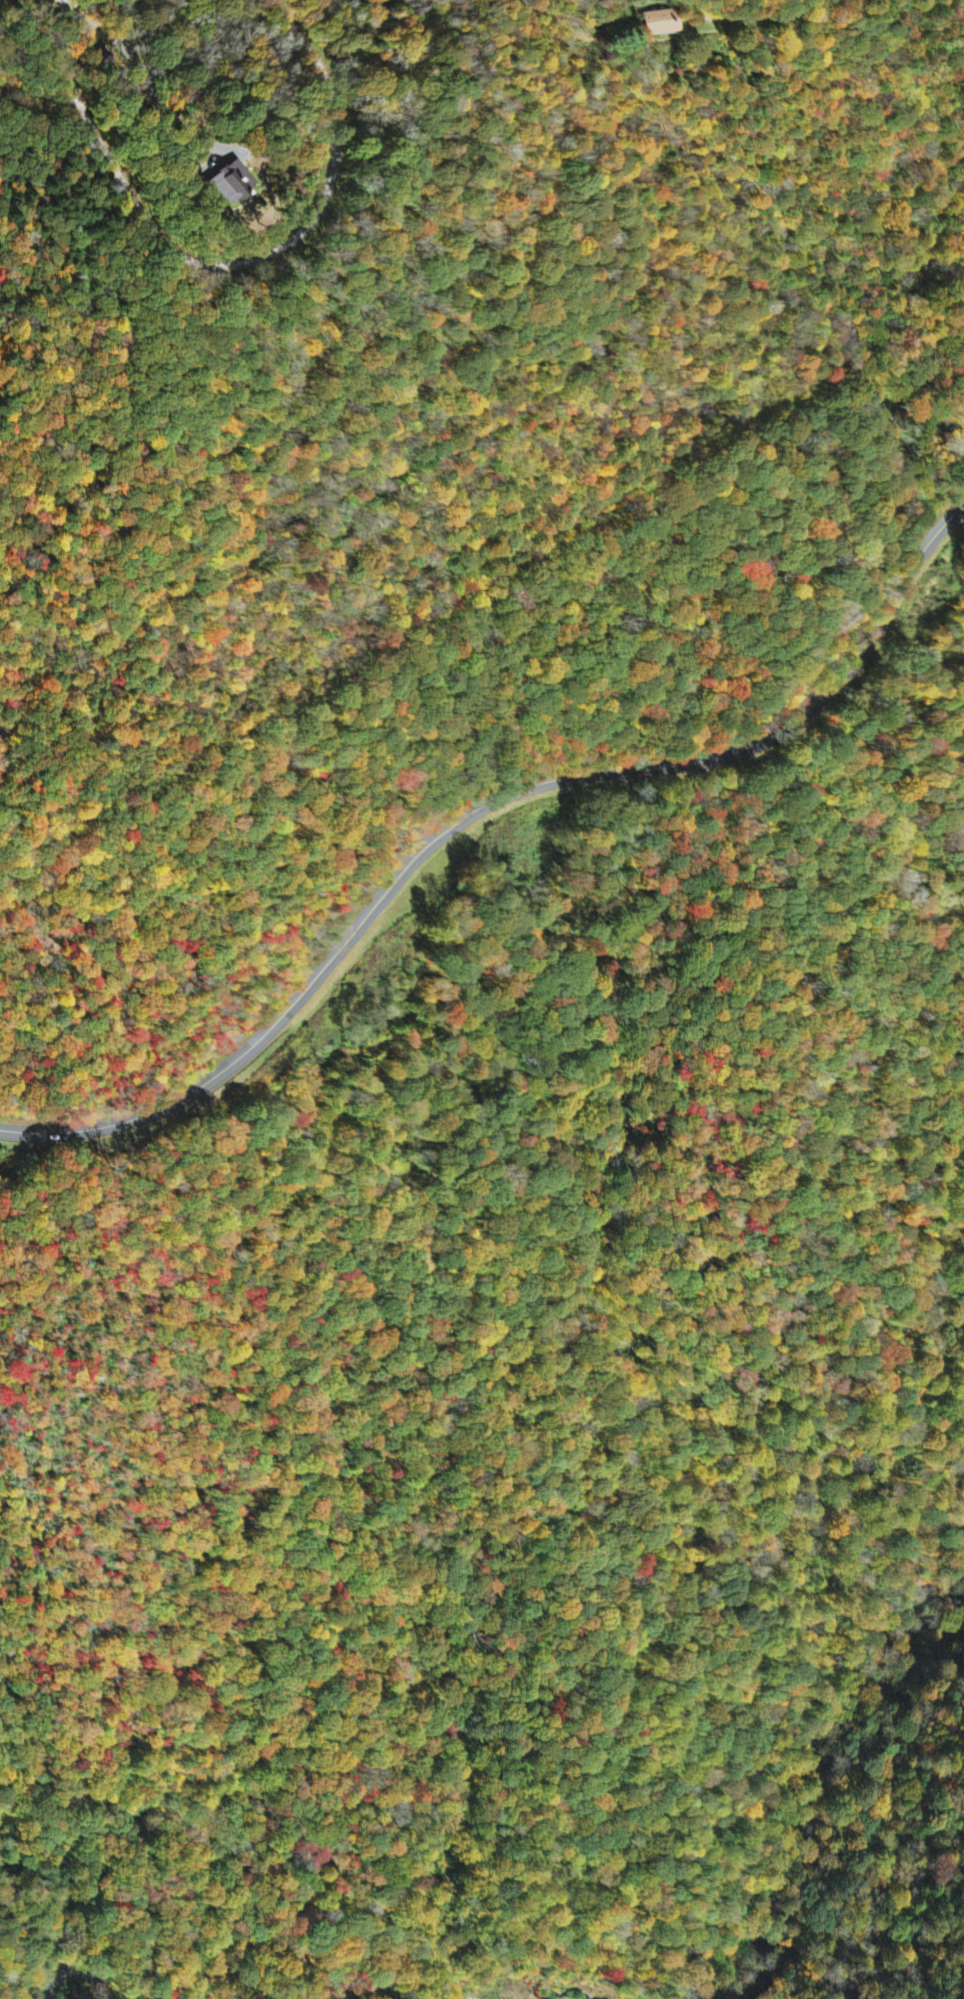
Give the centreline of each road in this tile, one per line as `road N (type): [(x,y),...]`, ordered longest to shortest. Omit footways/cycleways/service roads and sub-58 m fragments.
road 1 (secondary): [(0,1128),(56,1132),(125,1122),(209,1082),(285,1014),(427,850),(487,804),(534,784),(686,764),(770,737),(842,674),(923,551),(963,506)]
road 2 (residential): [(276,0),(332,87),(338,160),(326,199),(304,230),(269,253),(226,265),(185,255),(146,213),(71,80),(63,0)]

